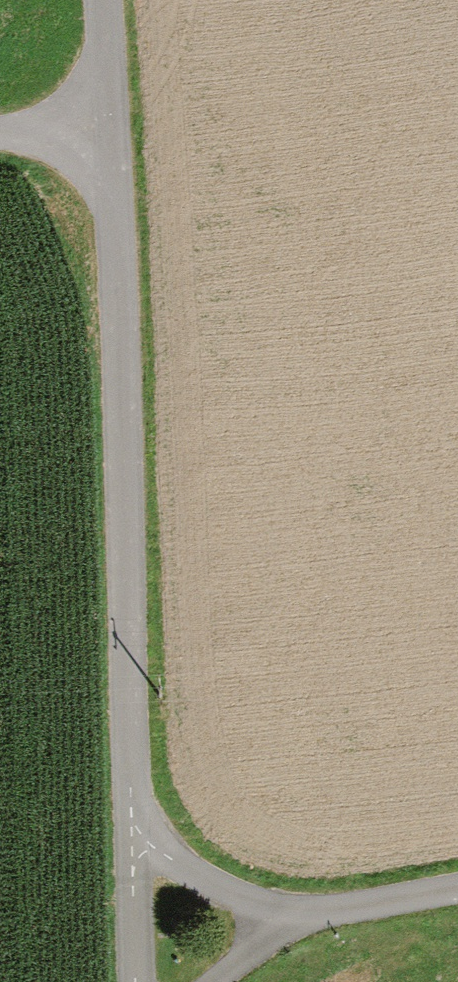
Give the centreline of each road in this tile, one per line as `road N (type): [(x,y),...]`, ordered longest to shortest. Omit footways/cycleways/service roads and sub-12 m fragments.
road 1 (unclassified): [(135,981),(114,119)]
road 2 (track): [(221,981),(291,919),(457,889)]
road 3 (track): [(131,808),(291,919)]

